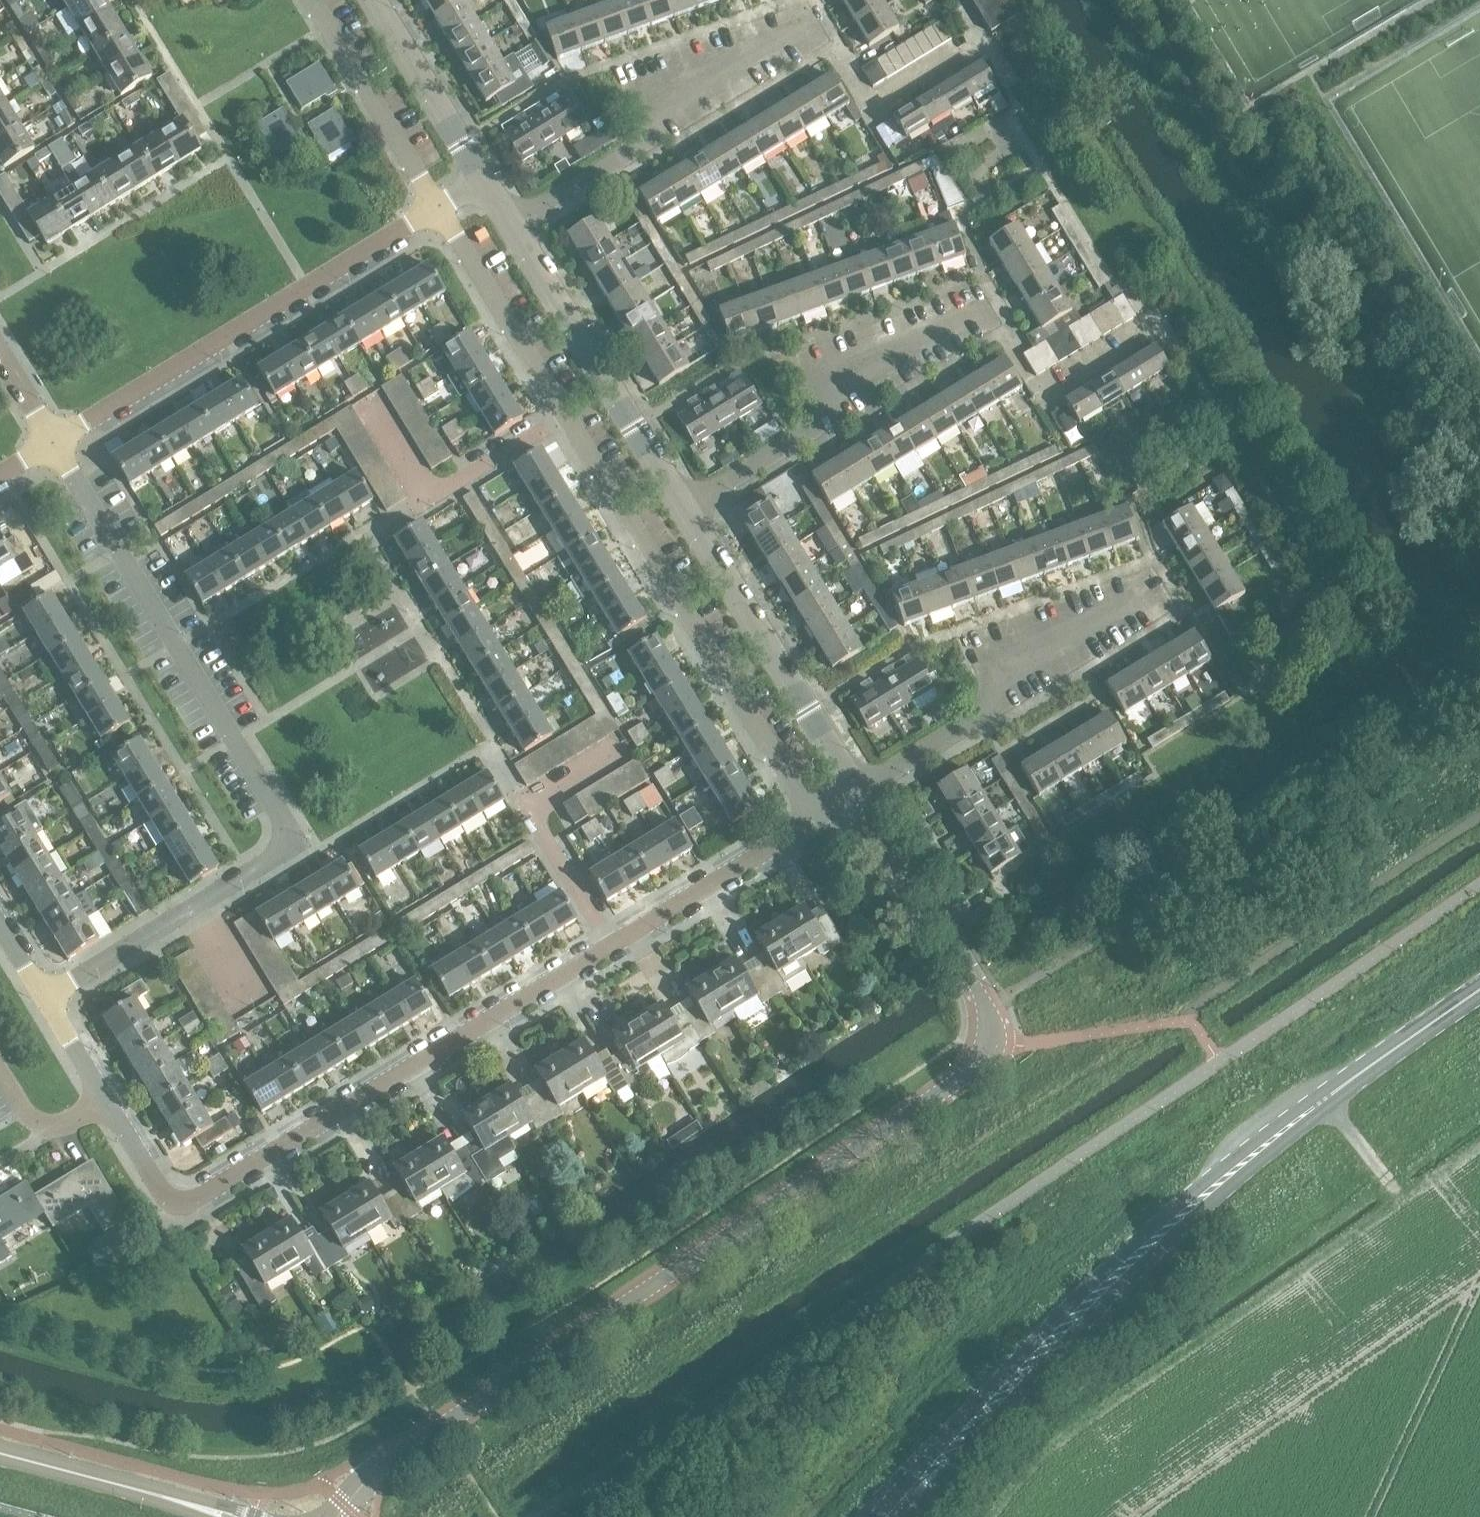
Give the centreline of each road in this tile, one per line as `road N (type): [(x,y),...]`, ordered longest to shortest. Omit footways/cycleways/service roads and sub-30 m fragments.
road 1 (unclassified): [(1479,888),(539,1516)]
road 2 (tertiary): [(340,1516),(420,1445),(999,1040),(986,999),(857,788)]
road 3 (residential): [(105,1102),(172,1200),(191,1201),(815,820)]
road 4 (residential): [(45,998),(203,899),(286,841),(286,831),(54,445)]
road 5 (primary): [(965,1438),(1152,1242),(1360,1073),(1479,992)]
road 6 (residential): [(514,224),(814,38),(874,106),(985,32)]
road 7 (residential): [(685,509),(992,328),(1035,393),(1148,325)]
road 8 (residential): [(815,820),(569,408)]
road 9 (residential): [(438,206),(54,445)]
road 10 (residential): [(857,788),(1173,606)]
road 11 (tertiary): [(685,509),(514,224)]
road 12 (tertiary): [(857,788),(685,509)]
road 13 (unclassified): [(367,406),(423,497),(569,408)]
road 14 (residential): [(312,0),(438,206)]
road 15 (residential): [(569,408),(438,206)]
road 16 (secondary): [(224,1516),(0,1455)]
road 17 (tertiary): [(484,178),(382,0)]
road 18 (residential): [(105,1102),(84,1116),(43,1122),(29,1116),(0,1069)]
road 19 (residential): [(105,1102),(45,998)]

